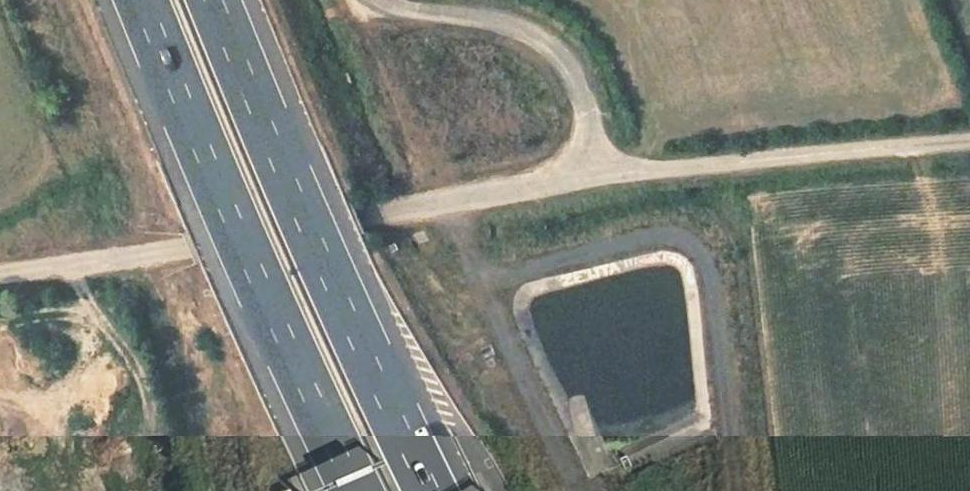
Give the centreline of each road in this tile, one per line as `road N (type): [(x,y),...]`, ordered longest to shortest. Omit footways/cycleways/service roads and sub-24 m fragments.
road 1 (unclassified): [(0,277),(597,175),(969,143)]
road 2 (motorway): [(147,0),(360,490)]
road 3 (motorway): [(429,490),(217,0)]
road 4 (track): [(597,175),(585,98),(567,61),(534,34),(380,0)]

